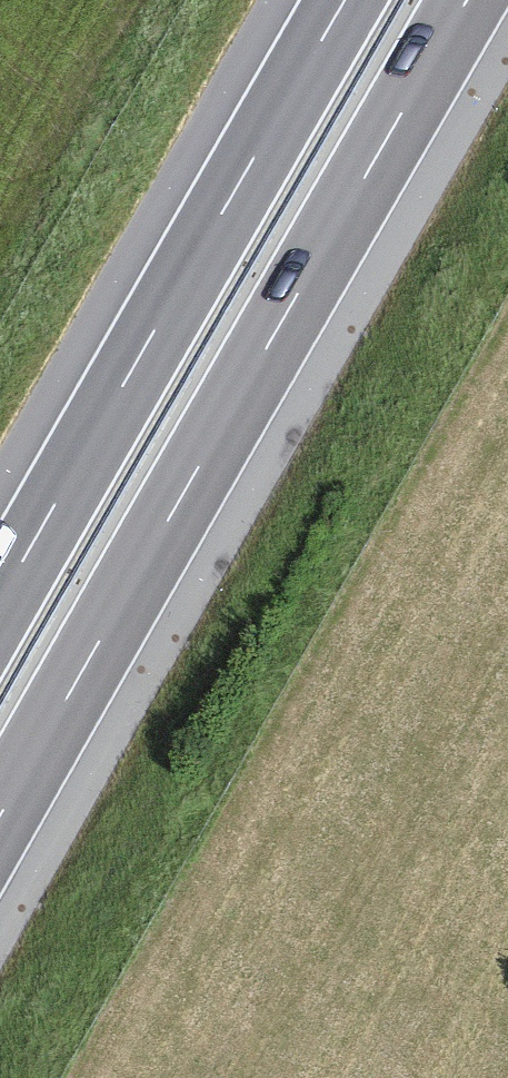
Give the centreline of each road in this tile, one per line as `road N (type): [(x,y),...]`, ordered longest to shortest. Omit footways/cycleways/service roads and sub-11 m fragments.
road 1 (motorway): [(0,820),(466,0)]
road 2 (motorway): [(345,0),(0,600)]

